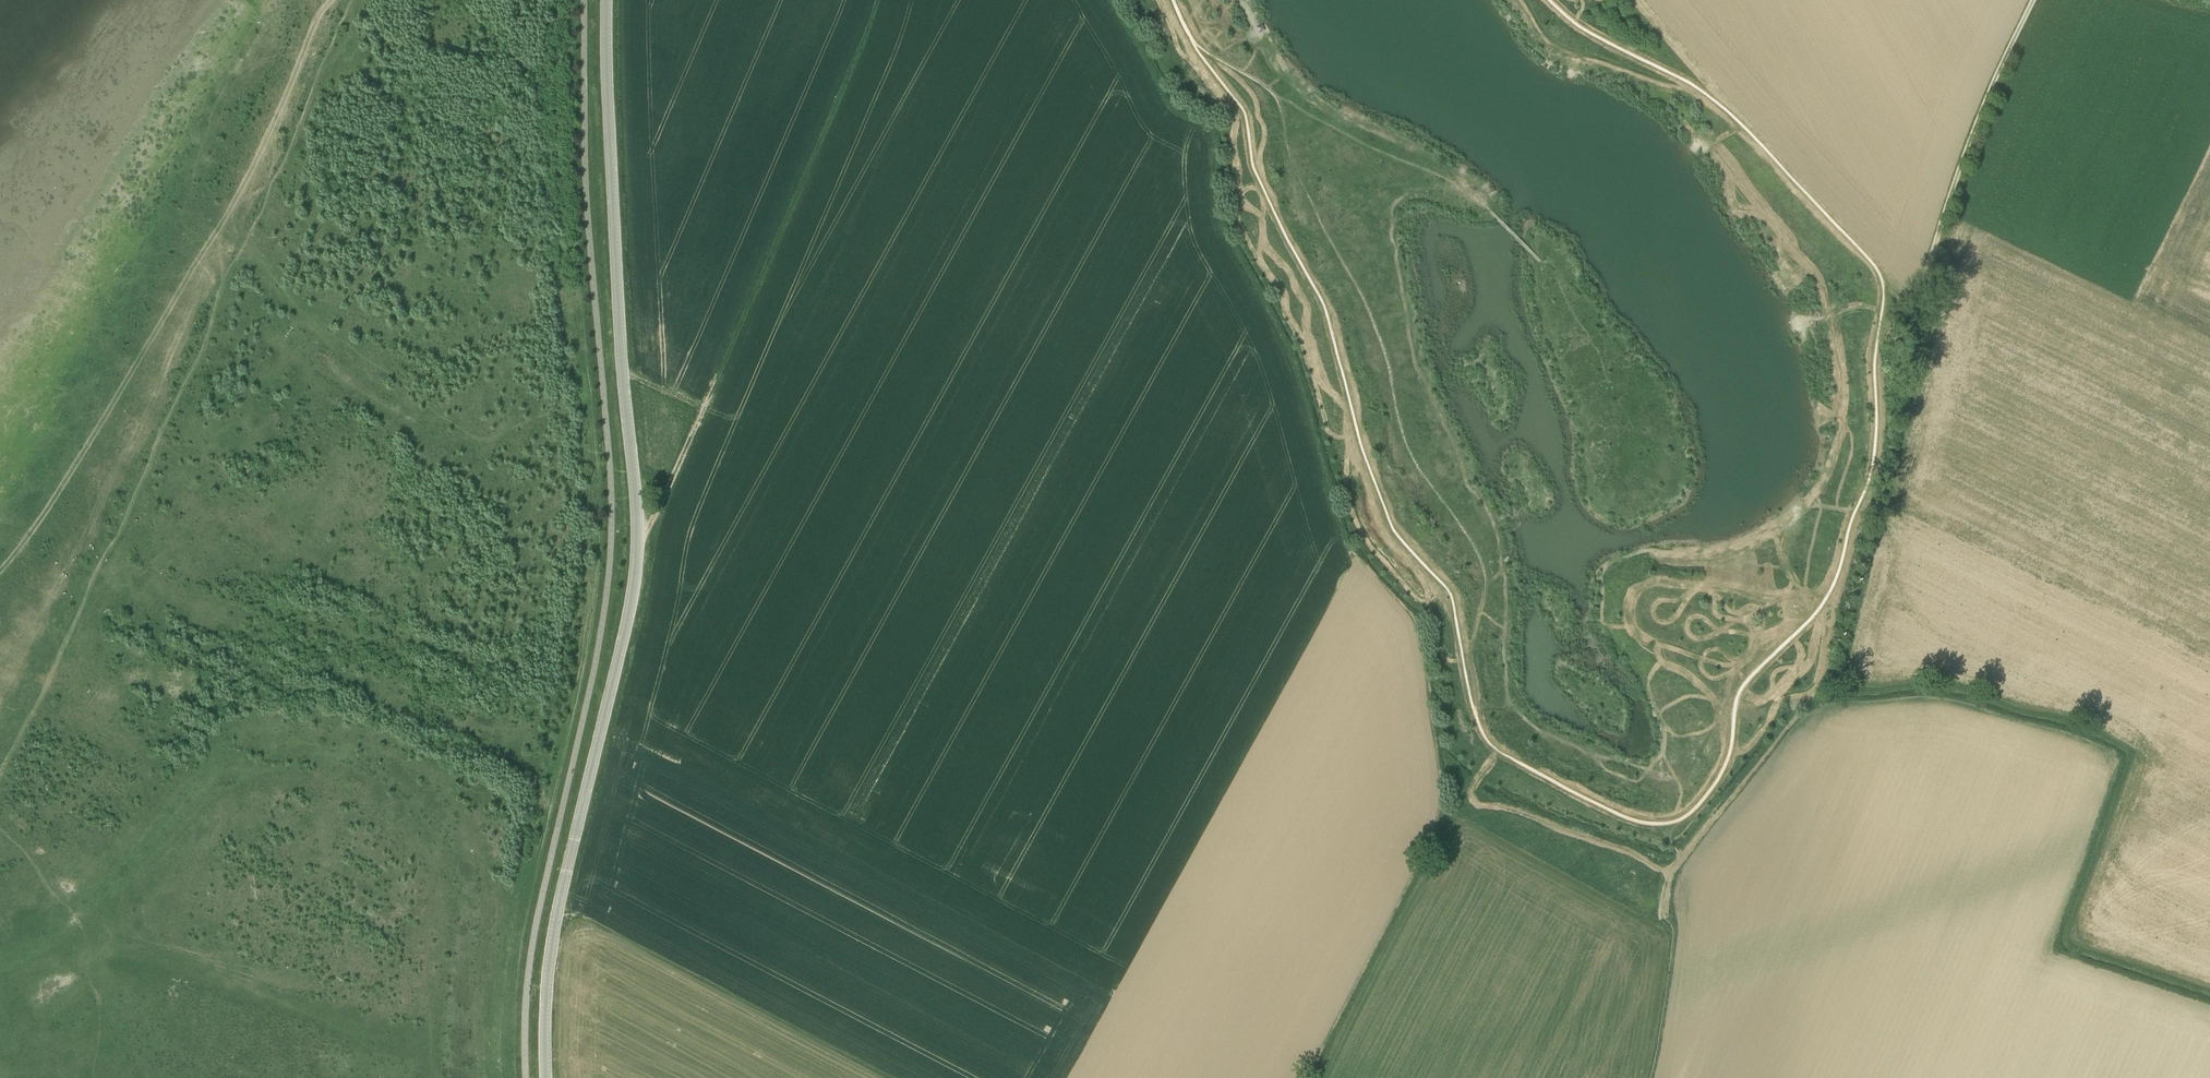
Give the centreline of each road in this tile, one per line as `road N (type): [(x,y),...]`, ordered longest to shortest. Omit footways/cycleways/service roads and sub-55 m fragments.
road 1 (tertiary): [(547,1077),(550,955),(640,546),(619,328),(607,0)]
road 2 (track): [(1911,295),(2034,0)]

